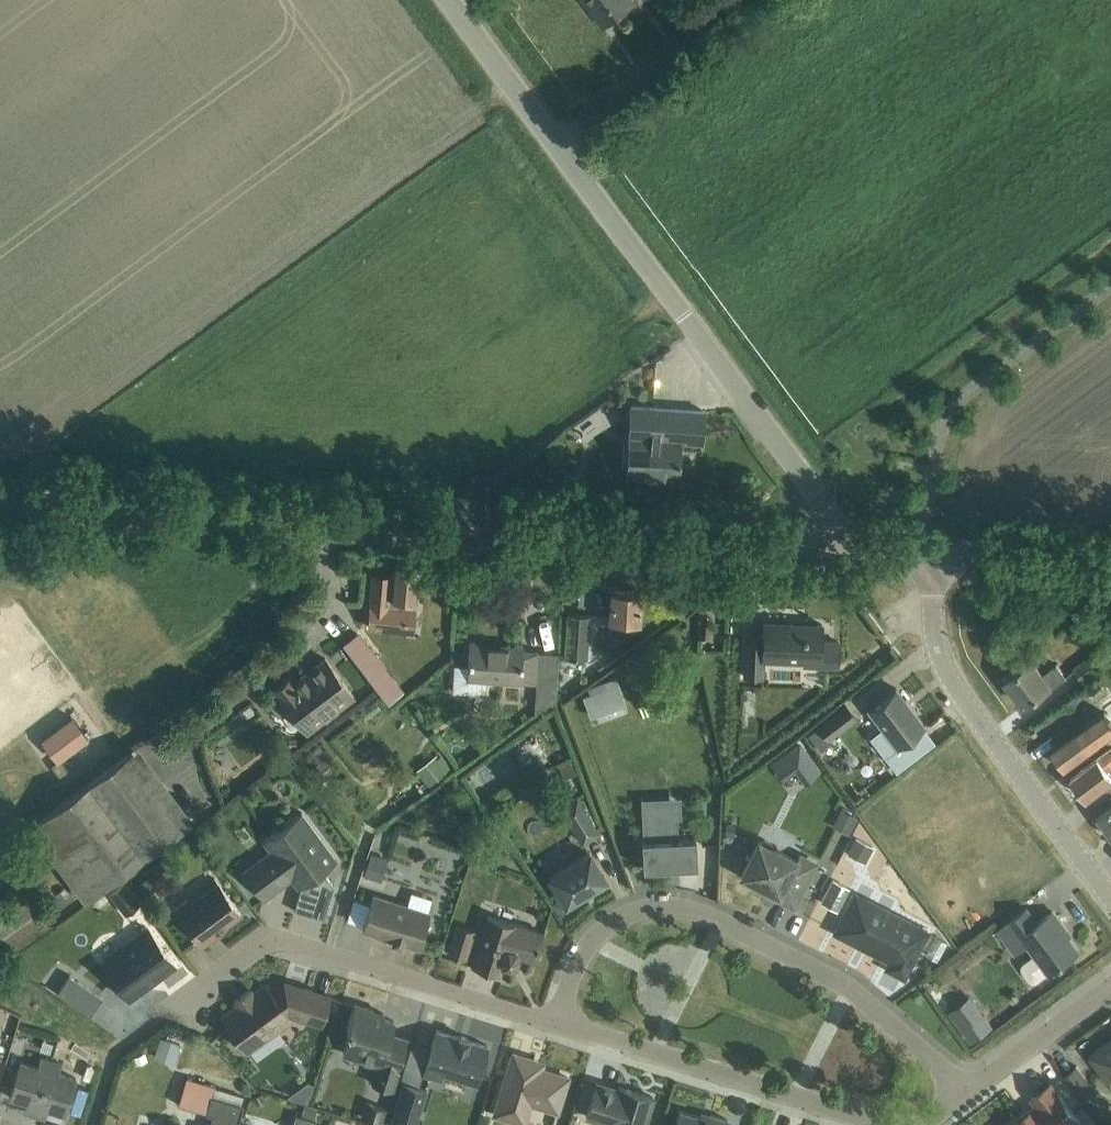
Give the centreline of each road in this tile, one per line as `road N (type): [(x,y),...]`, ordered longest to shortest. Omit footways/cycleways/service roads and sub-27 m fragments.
road 1 (tertiary): [(0,496),(855,547)]
road 2 (tertiary): [(855,547),(447,0)]
road 3 (residential): [(967,1093),(850,988),(693,911),(633,912),(613,922),(580,959),(555,1024)]
road 4 (residential): [(555,1024),(287,942),(266,944),(157,1019)]
road 5 (tertiary): [(1110,897),(951,681),(932,624),(934,552)]
road 6 (residential): [(886,1124),(555,1024)]
road 7 (residential): [(1110,988),(967,1093)]
road 8 (tertiary): [(934,552),(1110,562)]

